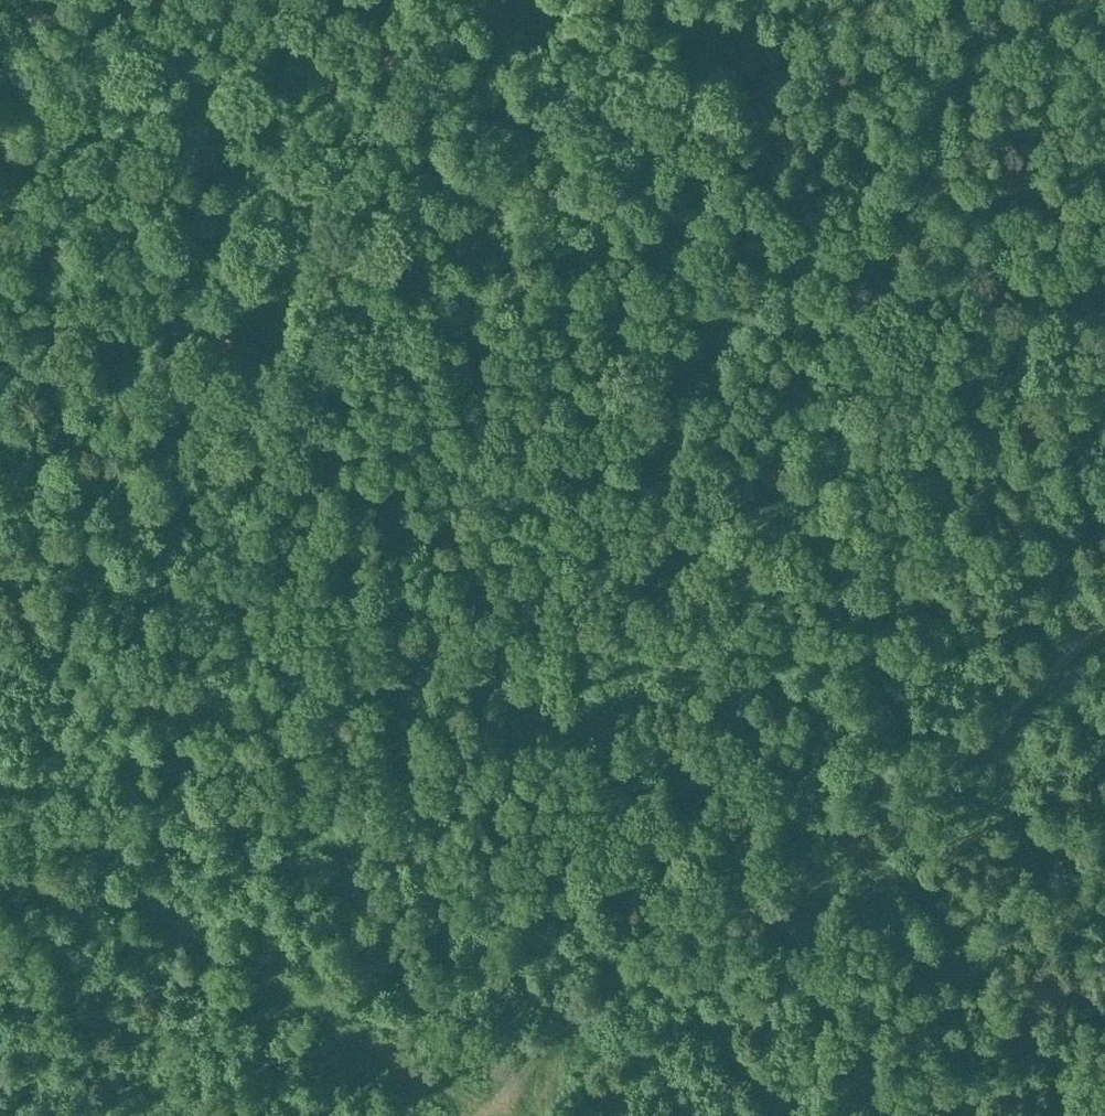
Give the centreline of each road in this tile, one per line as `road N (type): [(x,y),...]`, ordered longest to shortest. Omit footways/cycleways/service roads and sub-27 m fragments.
road 1 (track): [(478,1115),(612,974),(846,855),(1104,622)]
road 2 (track): [(0,800),(358,1037),(505,1115)]

